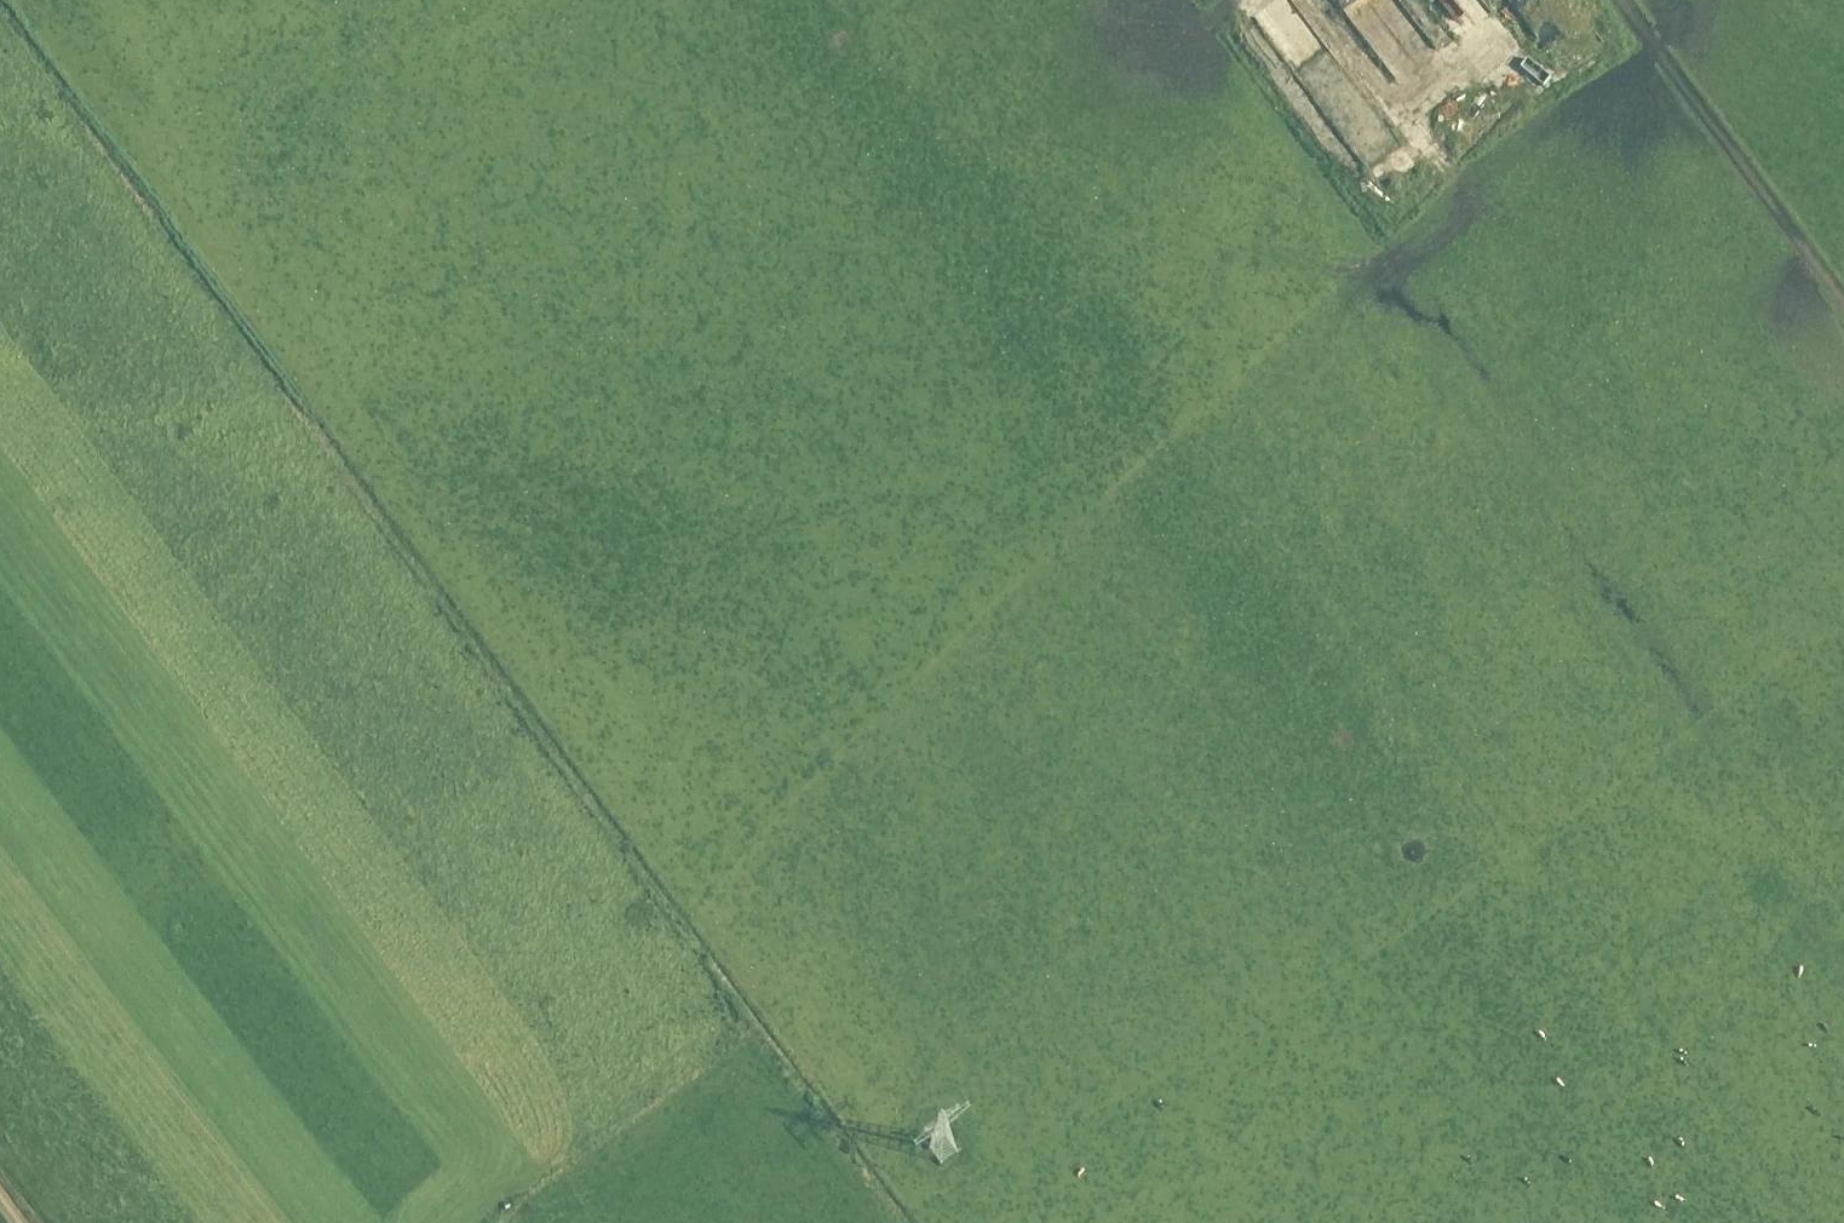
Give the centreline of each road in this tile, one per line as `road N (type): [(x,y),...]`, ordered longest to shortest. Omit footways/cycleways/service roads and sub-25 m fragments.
road 1 (track): [(1624,0),(1843,298)]

